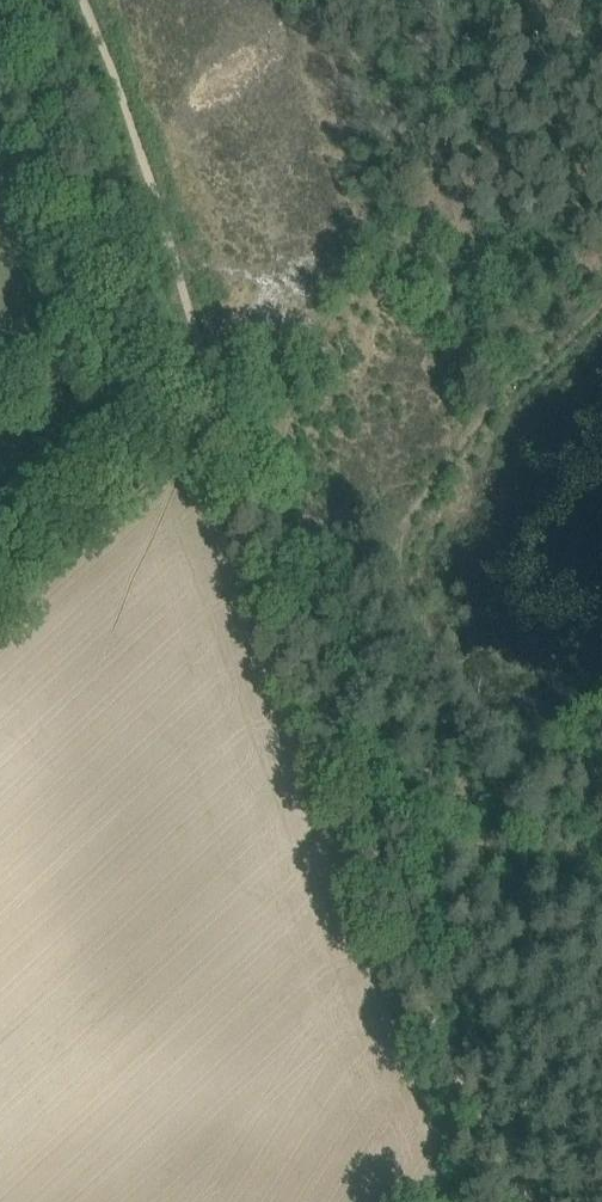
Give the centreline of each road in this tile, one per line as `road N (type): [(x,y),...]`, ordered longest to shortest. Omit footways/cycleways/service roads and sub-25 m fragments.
road 1 (track): [(453,1066),(267,534)]
road 2 (track): [(219,395),(83,0)]
road 3 (track): [(0,616),(219,395)]
road 4 (track): [(536,1201),(453,1066)]
road 5 (track): [(267,534),(219,395)]

